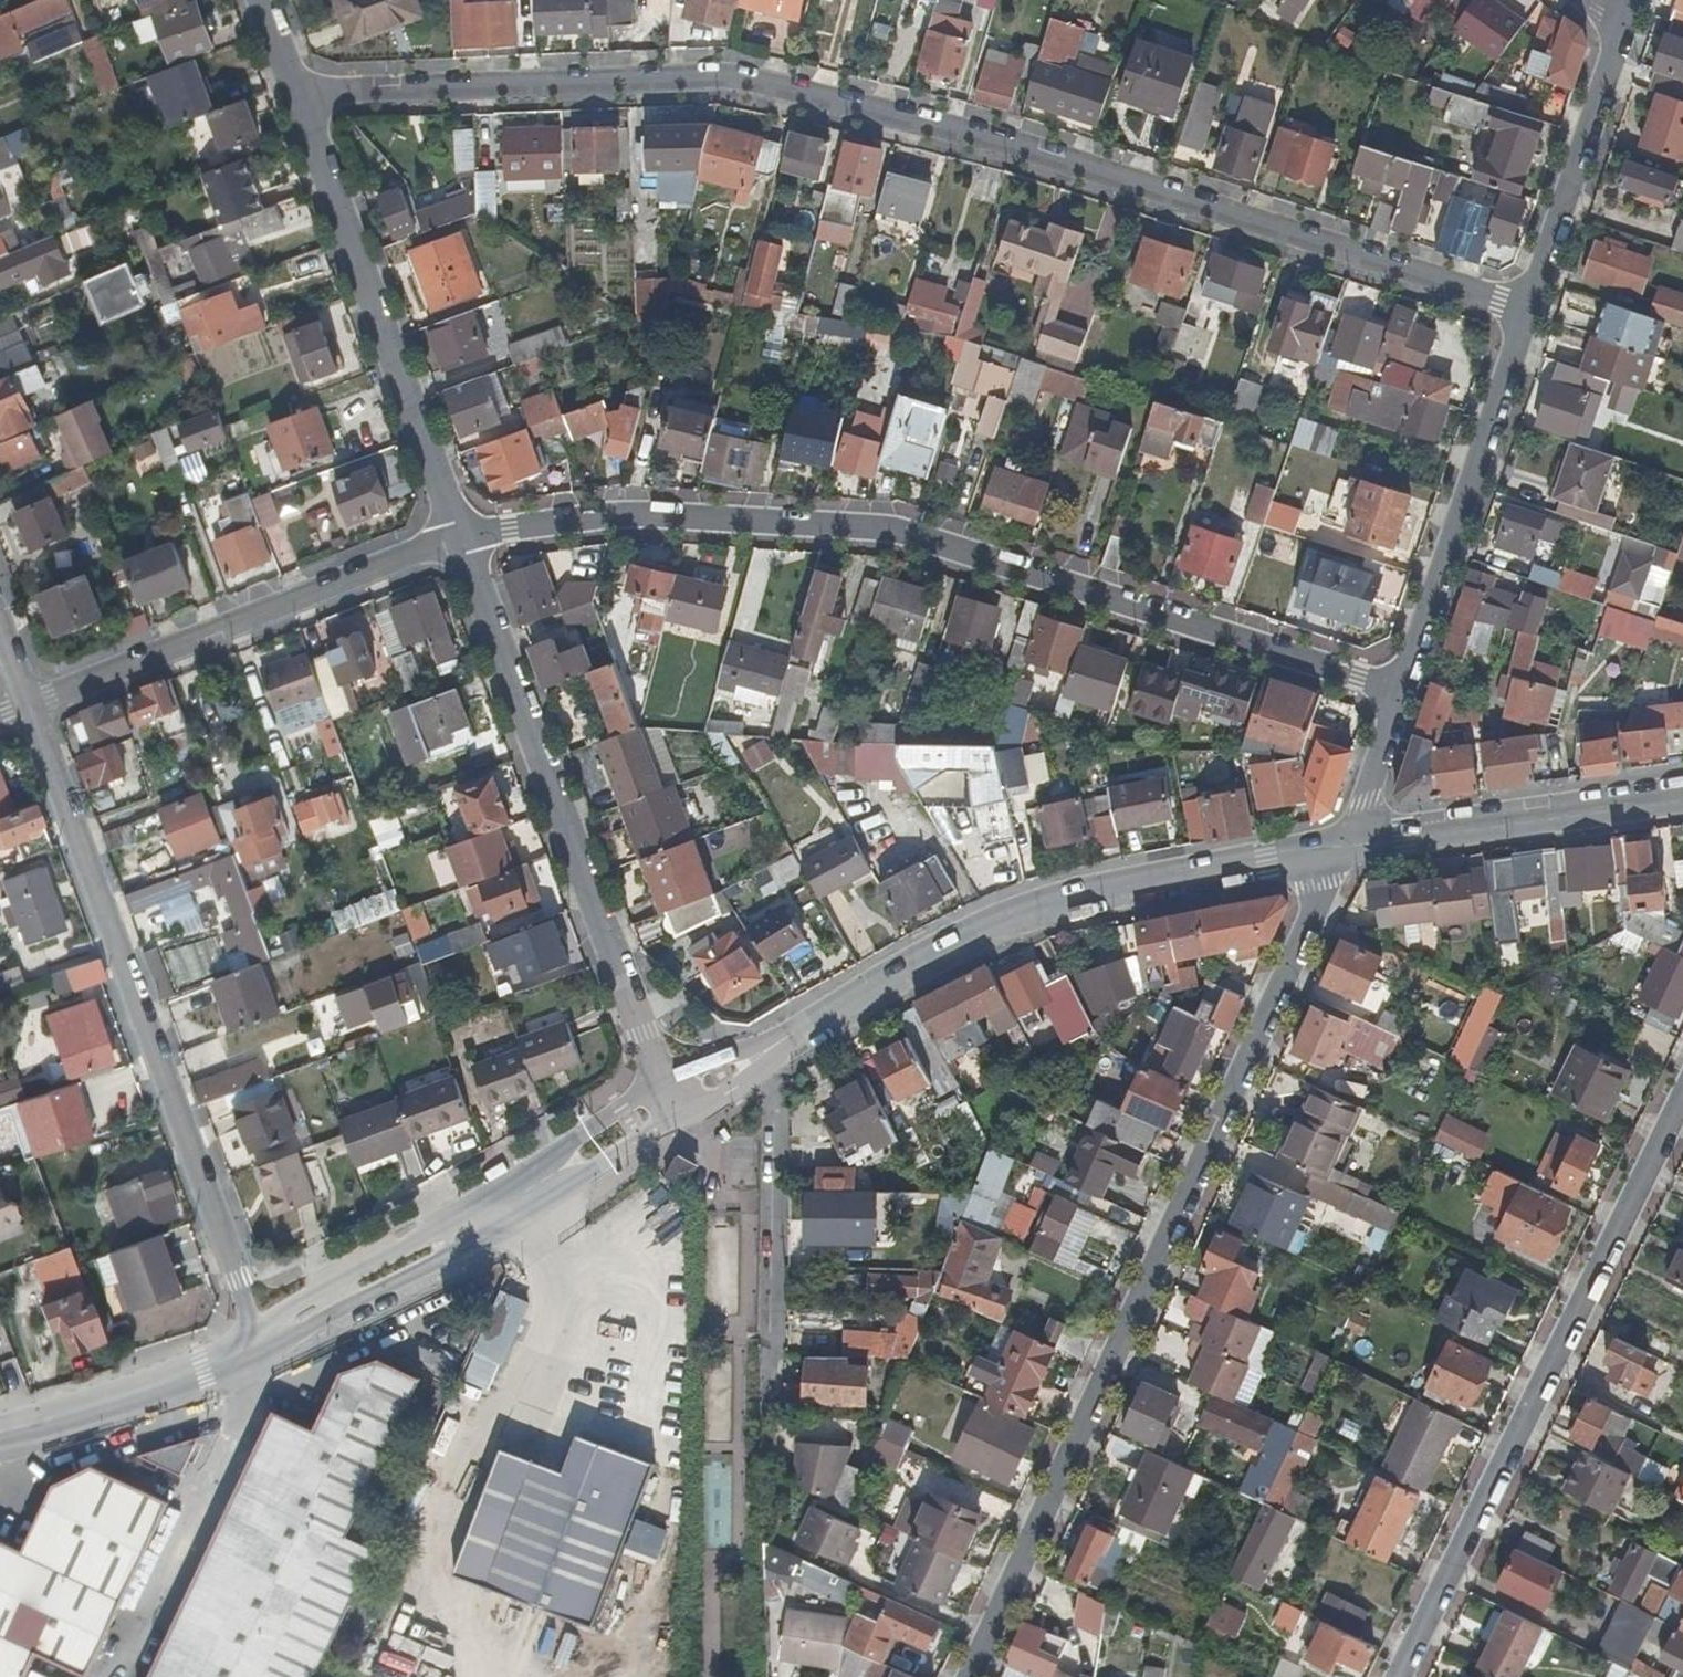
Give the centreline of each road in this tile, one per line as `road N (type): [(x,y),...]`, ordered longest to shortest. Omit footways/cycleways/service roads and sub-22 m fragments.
road 1 (residential): [(302,93),(710,76),(1069,164),(1527,310)]
road 2 (residential): [(462,540),(626,515),(891,531),(1403,689)]
road 3 (residential): [(1349,847),(968,1676)]
road 4 (residential): [(31,704),(266,1342)]
road 5 (residential): [(1397,1676),(1682,1098)]
road 6 (tertiary): [(790,1033),(909,963),(1033,908),(1349,847)]
road 7 (residential): [(462,540),(665,1075)]
road 8 (residential): [(302,93),(462,540)]
road 9 (residential): [(31,704),(462,540)]
road 10 (residential): [(1527,310),(1403,689)]
road 11 (tertiary): [(1349,847),(1682,798)]
road 12 (tertiary): [(266,1342),(539,1191)]
road 13 (residential): [(1626,18),(1527,310)]
road 14 (tertiary): [(0,1432),(266,1342)]
road 15 (tertiary): [(665,1075),(578,1135),(539,1191)]
road 16 (residential): [(1403,689),(1349,847)]
road 17 (tertiary): [(539,1191),(680,1125)]
road 18 (tertiary): [(680,1125),(720,1104),(790,1033)]
road 19 (tertiary): [(790,1033),(665,1075)]

